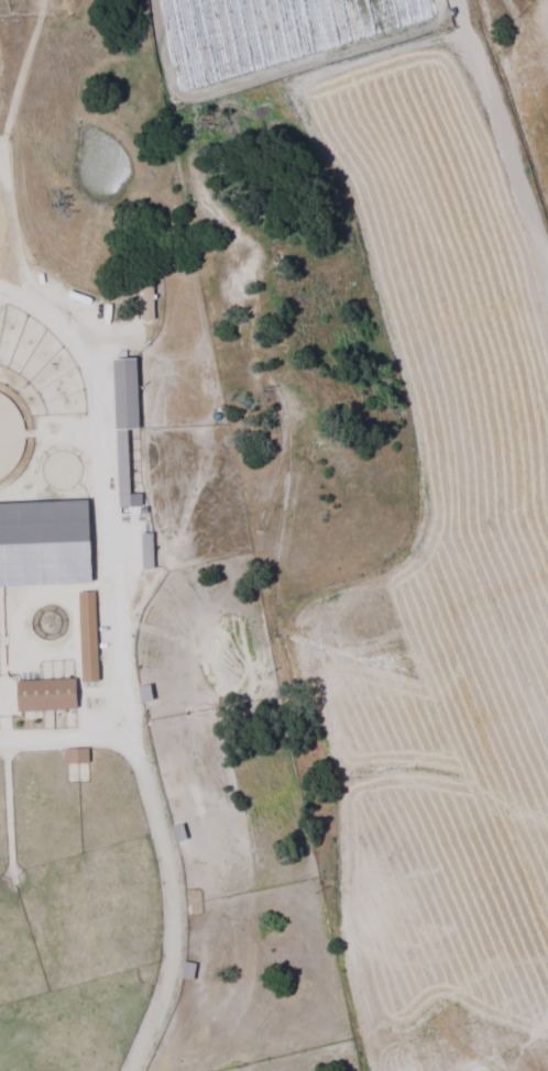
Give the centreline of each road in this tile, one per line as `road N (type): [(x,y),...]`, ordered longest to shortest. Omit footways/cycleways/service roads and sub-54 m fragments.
road 1 (residential): [(457,0),(547,264)]

